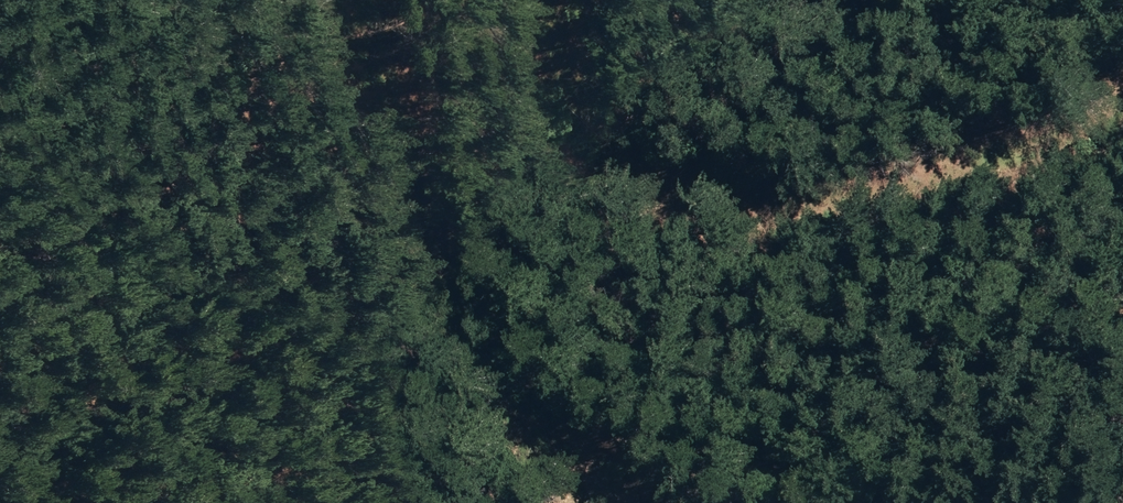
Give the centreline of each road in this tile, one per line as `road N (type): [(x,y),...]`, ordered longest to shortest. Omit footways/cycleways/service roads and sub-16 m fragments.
road 1 (track): [(1122,137),(900,236),(827,246),(688,245),(626,218),(537,106),(528,0)]
road 2 (track): [(353,0),(352,62),(368,131),(450,309),(489,365),(639,502)]

